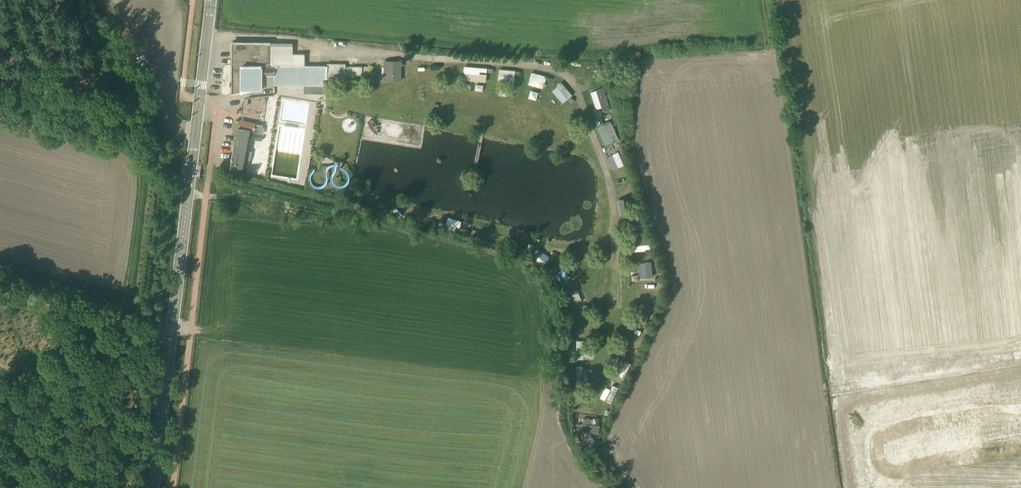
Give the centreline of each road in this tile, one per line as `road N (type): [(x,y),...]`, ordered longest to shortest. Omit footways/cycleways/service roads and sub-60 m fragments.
road 1 (track): [(207,34),(560,73),(575,88),(612,191),(615,228),(583,265),(583,279),(596,291),(613,283),(612,243)]
road 2 (primary): [(153,487),(210,0)]
road 3 (track): [(190,330),(135,325),(0,289)]
road 4 (track): [(609,289),(614,316),(592,408)]

